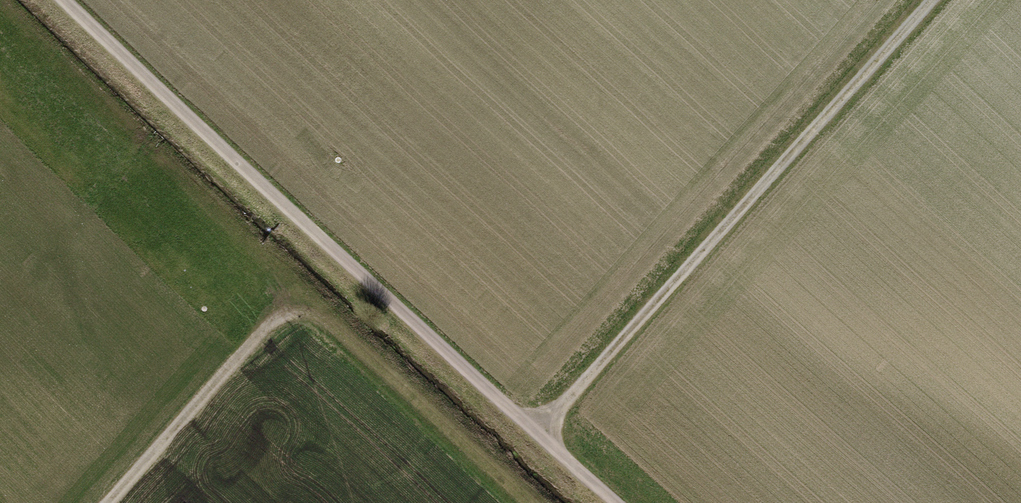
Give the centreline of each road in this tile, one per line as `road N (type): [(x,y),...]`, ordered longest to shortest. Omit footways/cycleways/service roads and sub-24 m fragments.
road 1 (track): [(619,502),(67,0)]
road 2 (track): [(102,502),(292,294),(529,502)]
road 3 (track): [(538,433),(934,0)]

